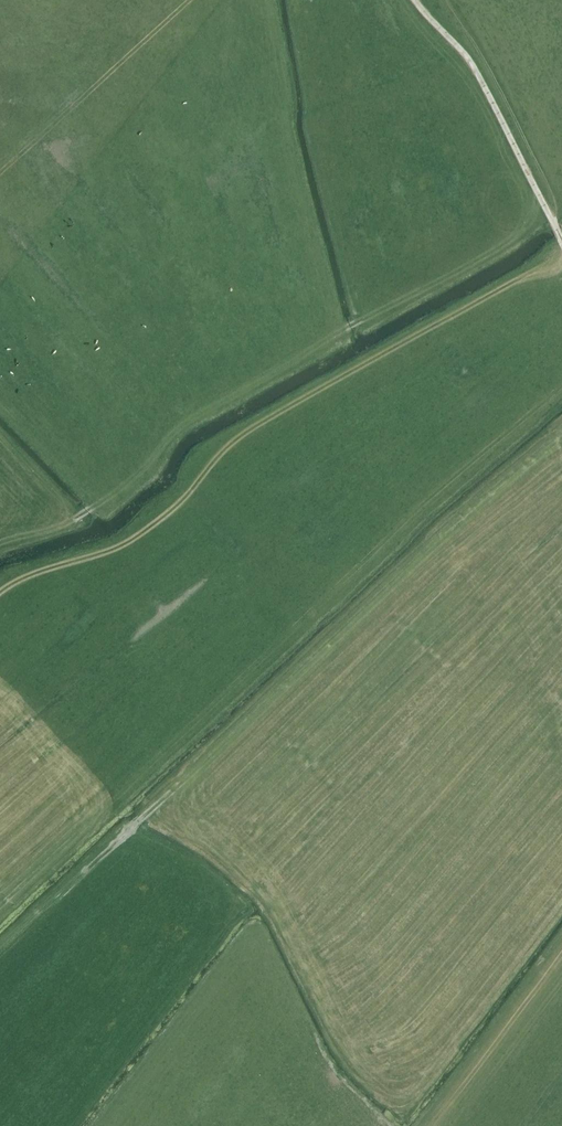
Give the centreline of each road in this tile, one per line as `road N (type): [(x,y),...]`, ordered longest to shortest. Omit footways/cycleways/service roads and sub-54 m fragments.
road 1 (track): [(561,241),(475,69),(414,0)]

